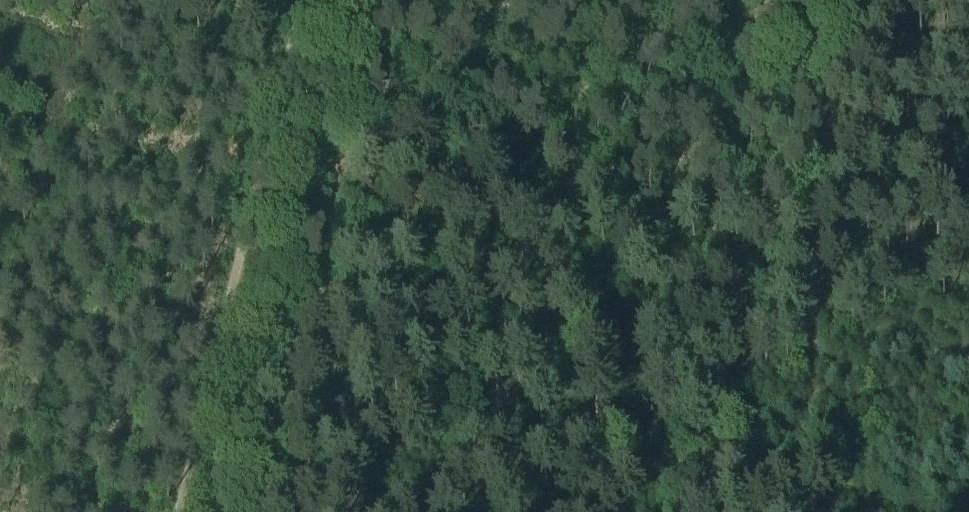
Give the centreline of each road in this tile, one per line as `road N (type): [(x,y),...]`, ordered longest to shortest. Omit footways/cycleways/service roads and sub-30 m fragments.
road 1 (track): [(304,0),(179,511)]
road 2 (track): [(829,0),(806,511)]

